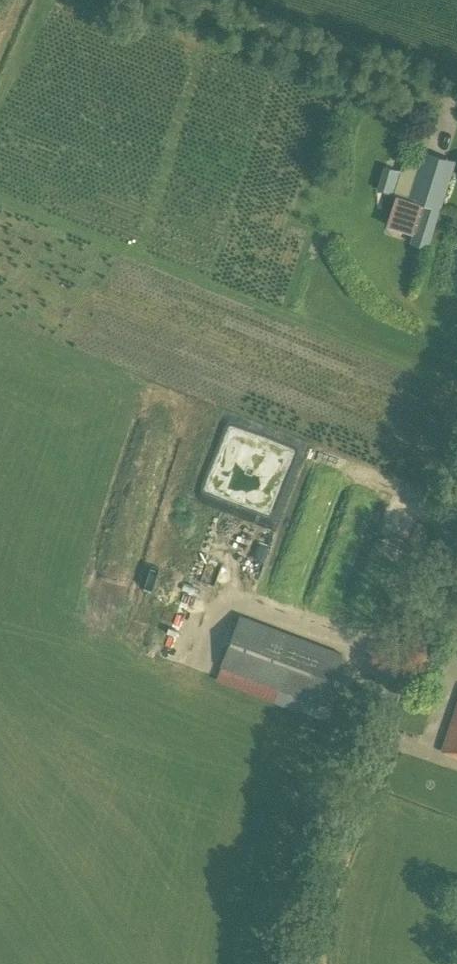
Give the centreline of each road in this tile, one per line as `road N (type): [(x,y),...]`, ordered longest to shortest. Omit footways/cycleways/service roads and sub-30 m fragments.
road 1 (unclassified): [(306,963),(322,856),(456,525)]
road 2 (track): [(455,95),(140,0)]

